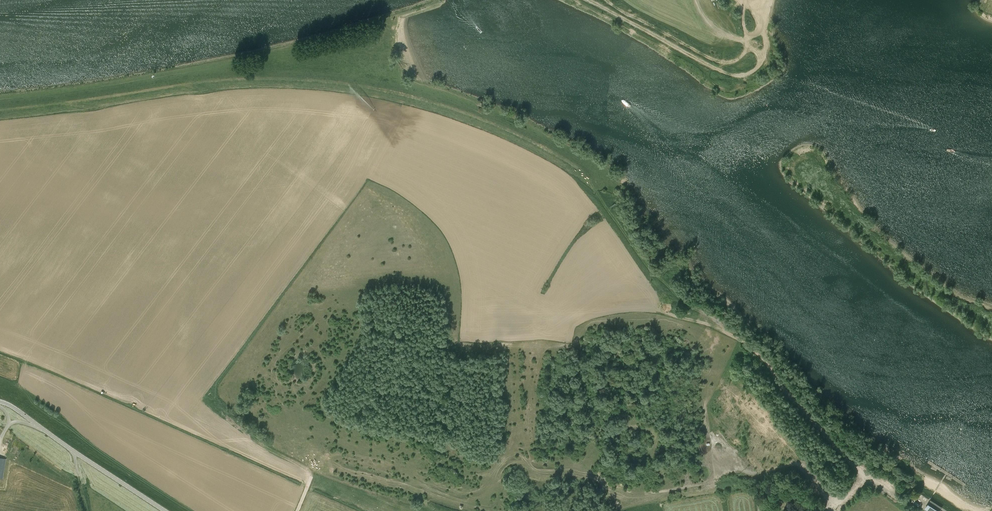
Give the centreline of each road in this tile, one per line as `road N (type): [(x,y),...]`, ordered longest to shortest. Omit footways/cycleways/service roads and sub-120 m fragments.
road 1 (unclassified): [(166,510),(0,402)]

